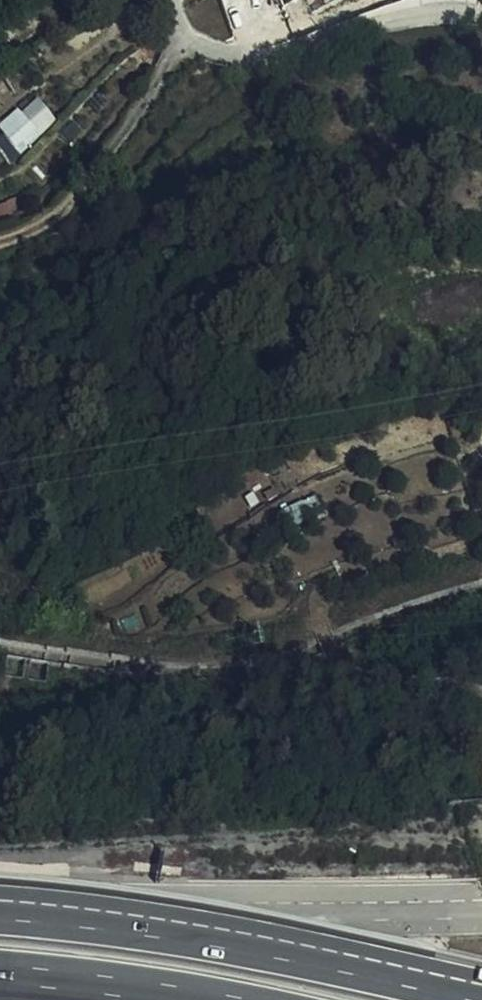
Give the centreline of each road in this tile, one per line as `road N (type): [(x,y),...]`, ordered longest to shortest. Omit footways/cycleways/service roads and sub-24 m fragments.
road 1 (motorway): [(481,994),(174,928),(0,911)]
road 2 (track): [(185,36),(90,182),(45,222),(0,241)]
road 3 (motorway): [(0,975),(207,999)]

